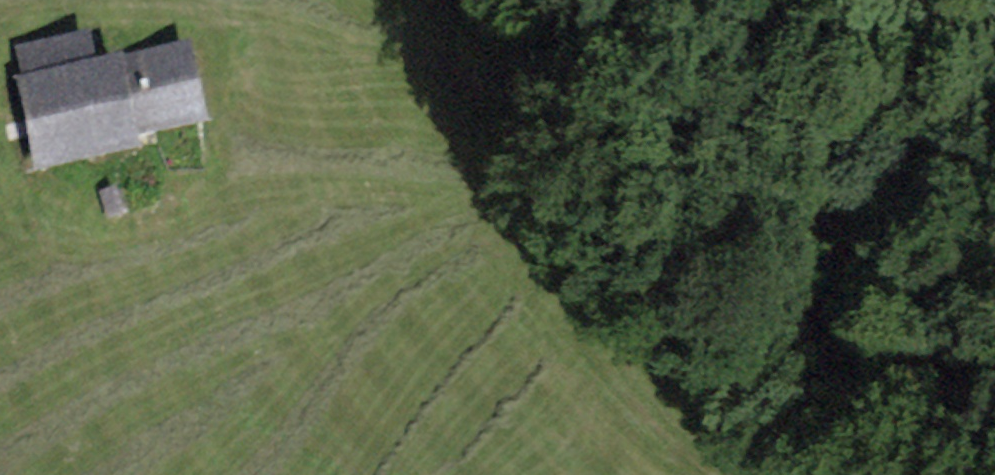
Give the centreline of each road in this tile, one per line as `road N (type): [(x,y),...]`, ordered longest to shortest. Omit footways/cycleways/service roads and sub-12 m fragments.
road 1 (track): [(994,61),(808,148),(747,143),(550,30),(316,6),(246,32)]
road 2 (track): [(599,474),(568,424),(468,200),(282,141)]

